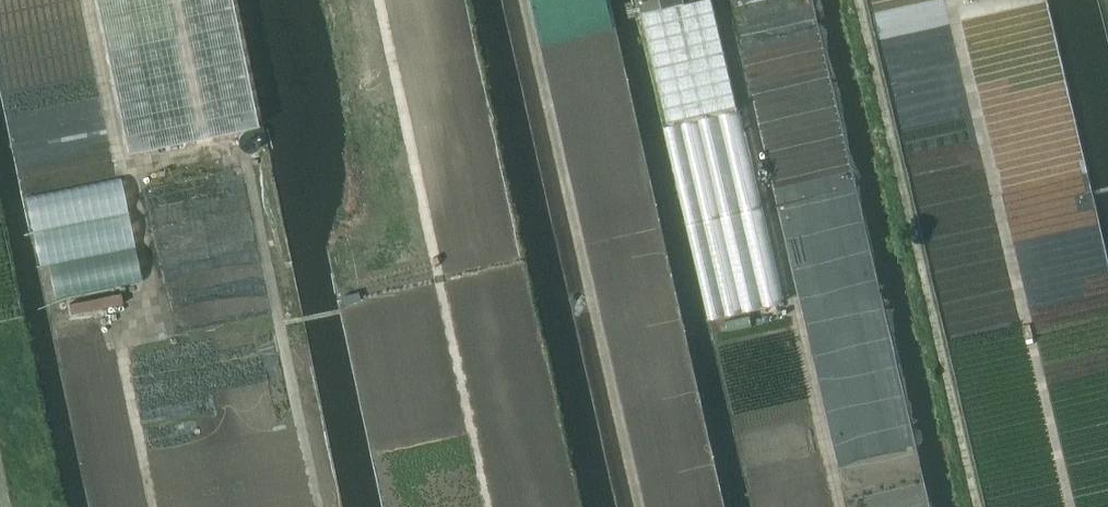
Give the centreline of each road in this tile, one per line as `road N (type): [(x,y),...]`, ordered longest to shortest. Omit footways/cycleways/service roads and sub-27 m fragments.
road 1 (track): [(836,506),(718,0)]
road 2 (track): [(953,0),(1070,506)]
road 3 (track): [(168,506),(132,317),(166,296),(136,170),(124,164)]

